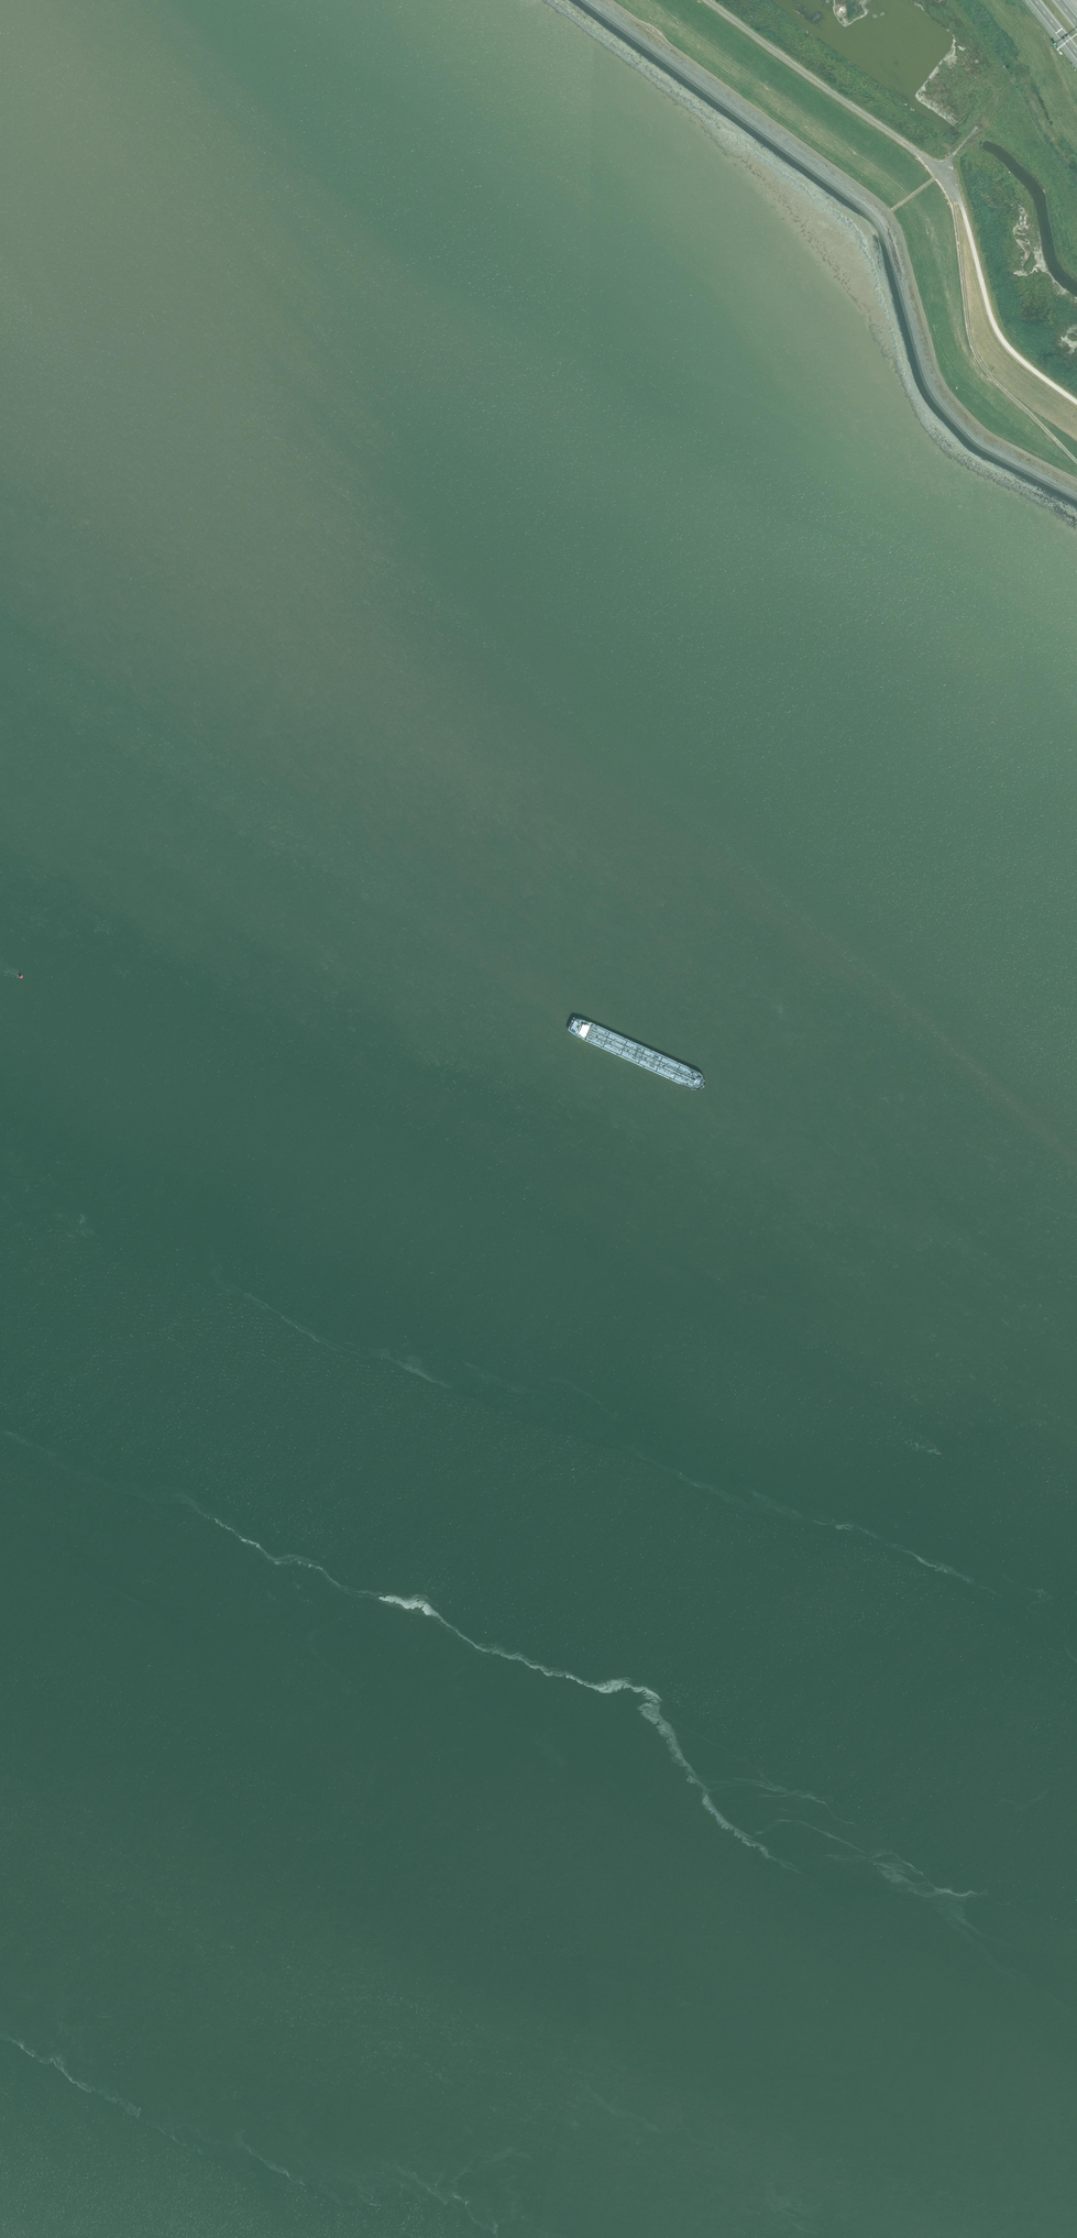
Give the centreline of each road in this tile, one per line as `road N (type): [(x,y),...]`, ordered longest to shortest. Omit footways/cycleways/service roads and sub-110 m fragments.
road 1 (unclassified): [(1076,403),(1002,339),(951,177),(696,0)]

